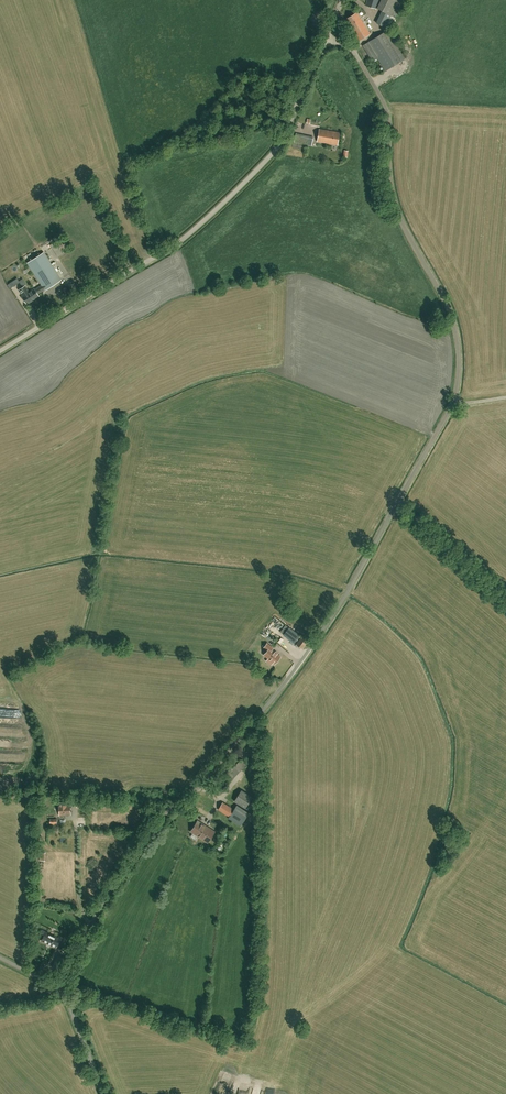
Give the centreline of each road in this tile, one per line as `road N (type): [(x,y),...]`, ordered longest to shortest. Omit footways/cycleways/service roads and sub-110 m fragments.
road 1 (unclassified): [(64,984),(91,924),(153,831),(214,771),(343,600),(456,392),(453,322),(391,190),(385,107),(355,53),(326,38)]
road 2 (unclassified): [(0,352),(177,244),(255,174),(286,136),(326,38)]

